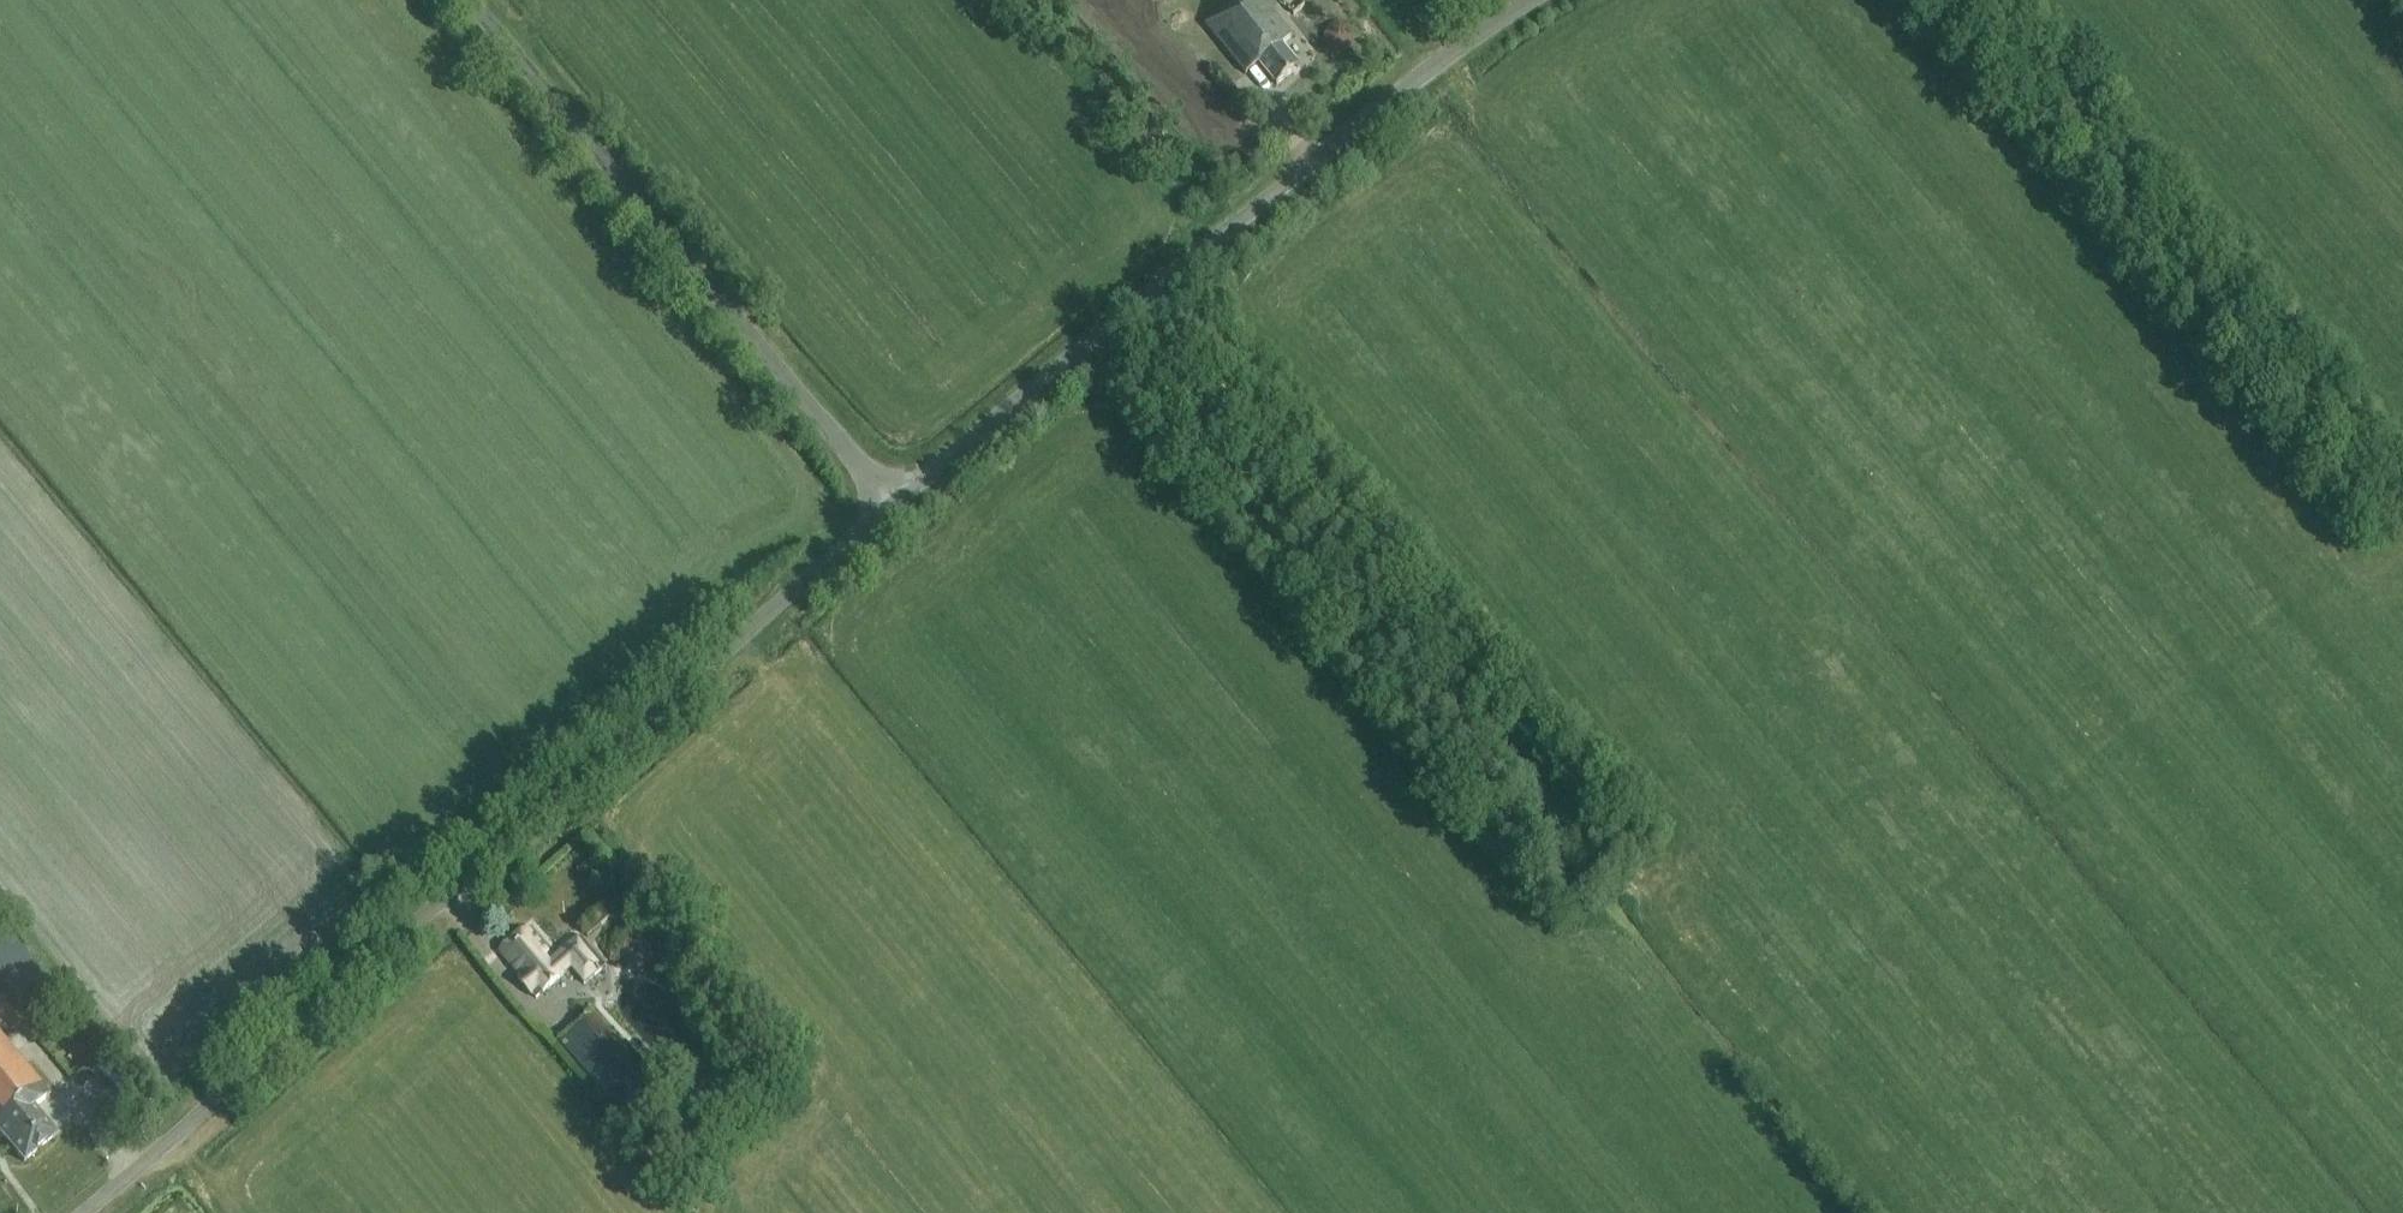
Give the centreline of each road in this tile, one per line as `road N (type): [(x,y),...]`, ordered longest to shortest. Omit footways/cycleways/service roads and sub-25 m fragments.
road 1 (unclassified): [(76,1212),(897,501)]
road 2 (unclassified): [(897,501),(1491,29),(1540,0)]
road 3 (unclassified): [(897,501),(478,0)]

